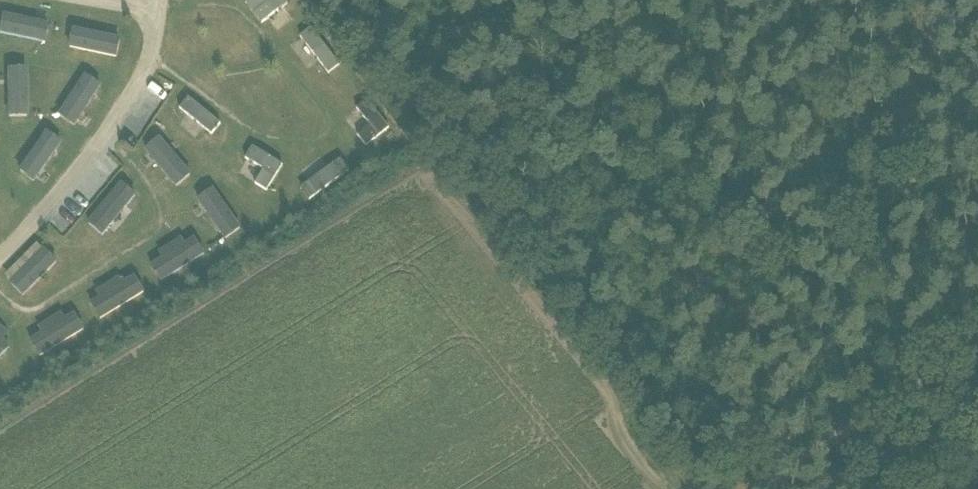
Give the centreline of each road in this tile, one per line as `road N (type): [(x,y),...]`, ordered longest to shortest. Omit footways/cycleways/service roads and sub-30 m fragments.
road 1 (track): [(977,344),(749,488)]

